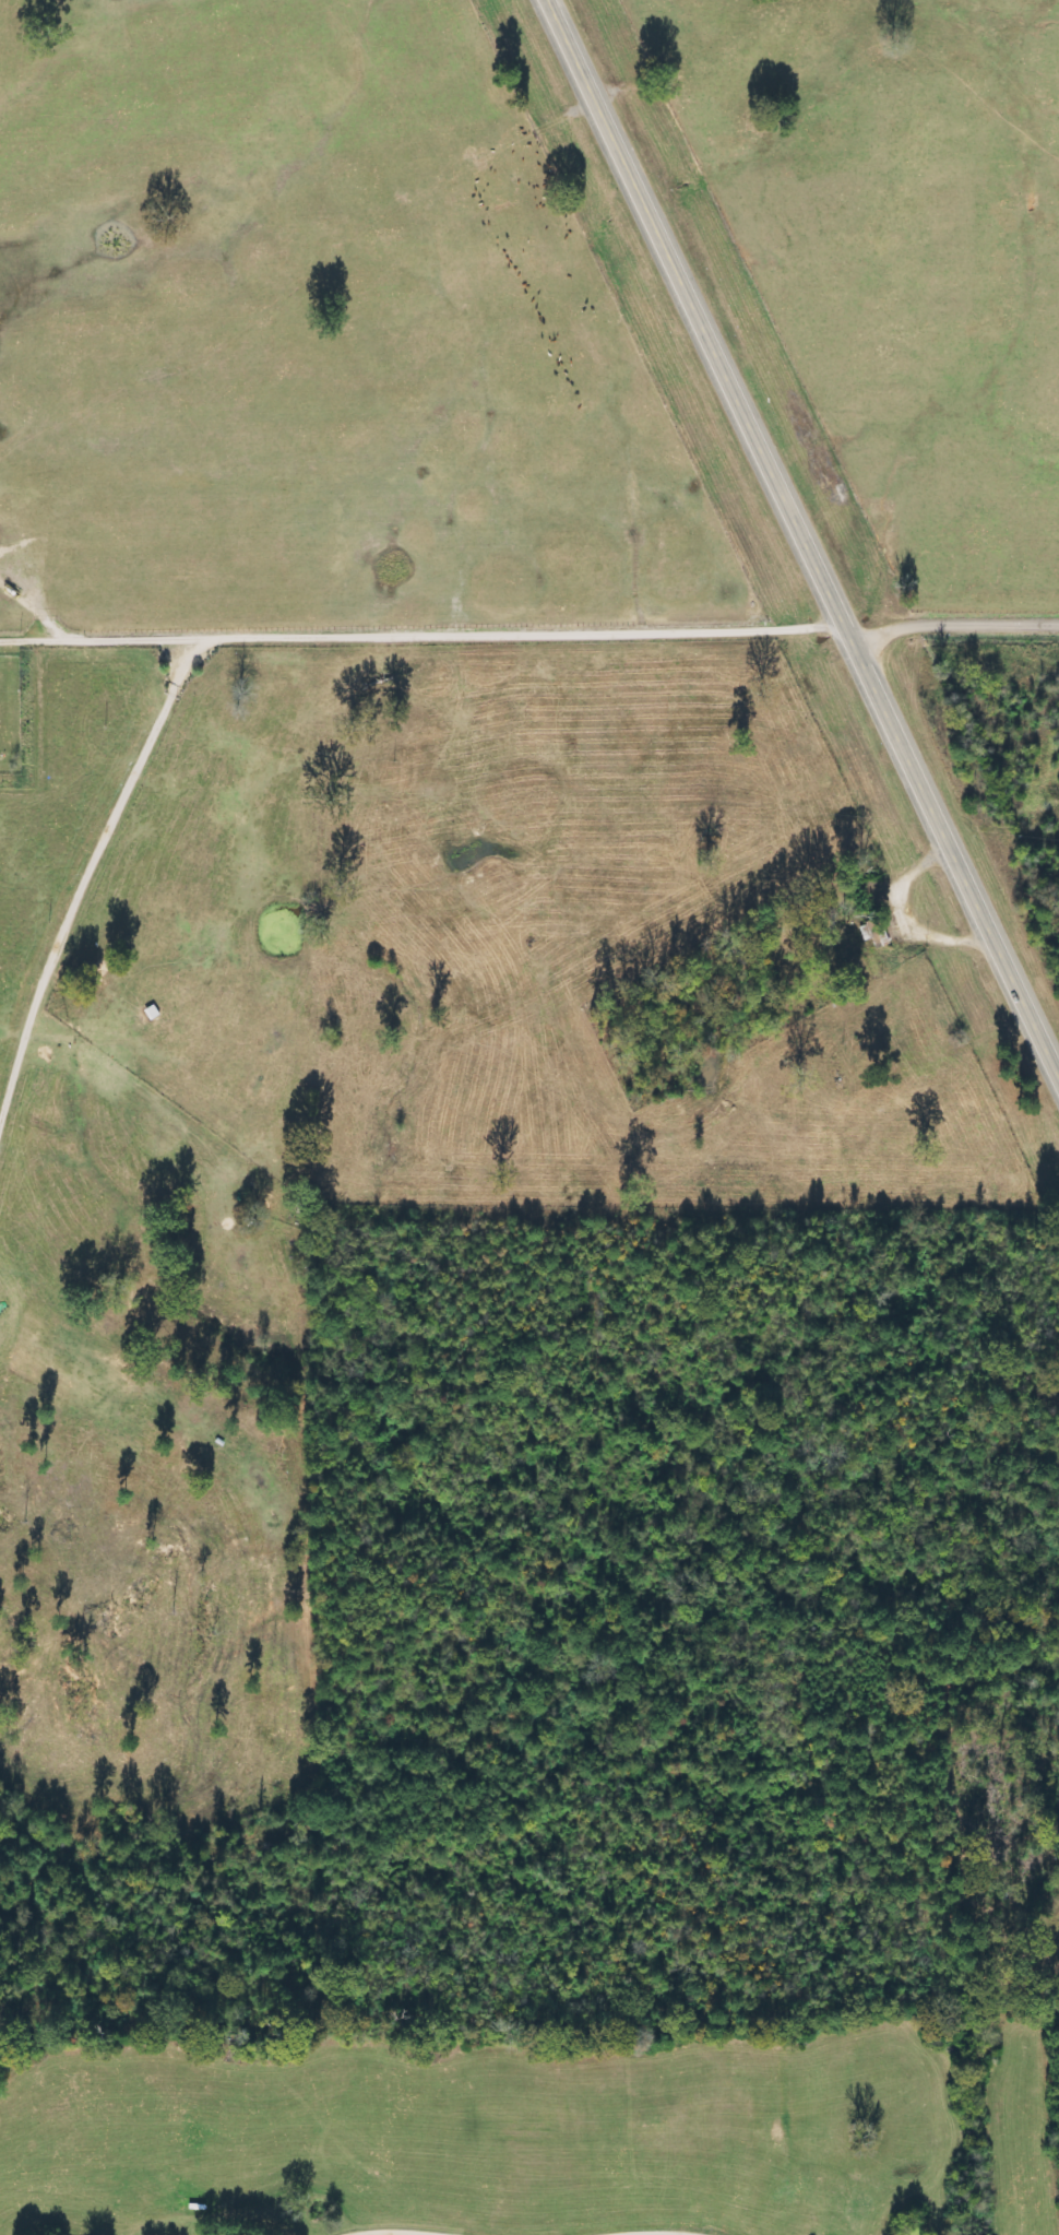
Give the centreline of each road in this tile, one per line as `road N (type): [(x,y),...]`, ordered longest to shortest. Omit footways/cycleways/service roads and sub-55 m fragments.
road 1 (primary): [(546,0),(1058,1080)]
road 2 (residential): [(852,643),(0,680)]
road 3 (residential): [(852,643),(921,626),(1058,625)]

